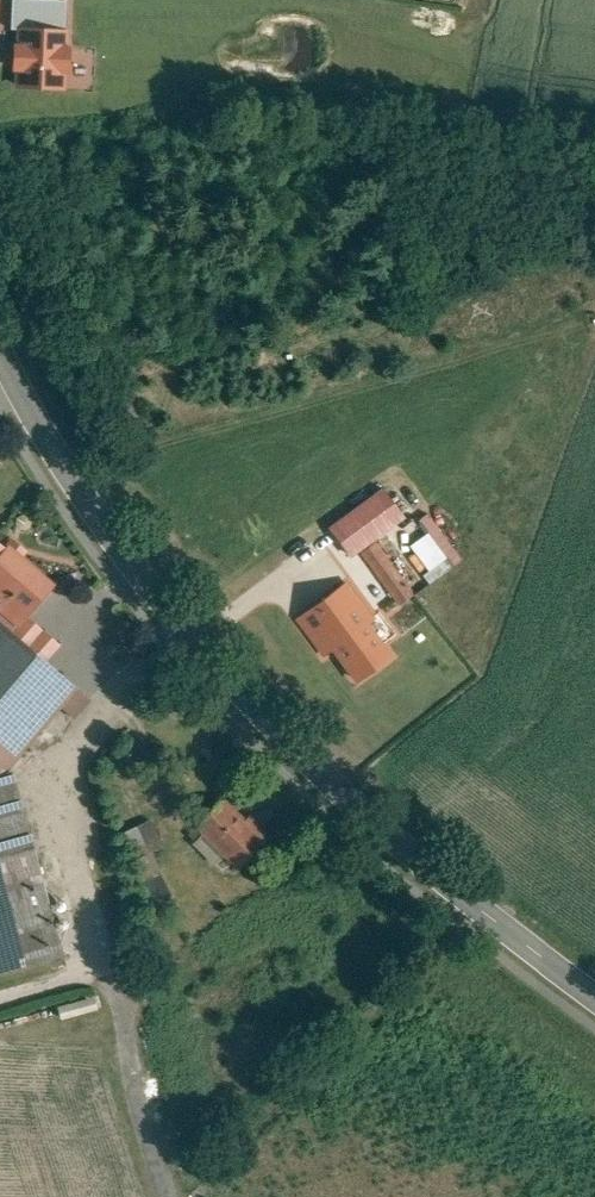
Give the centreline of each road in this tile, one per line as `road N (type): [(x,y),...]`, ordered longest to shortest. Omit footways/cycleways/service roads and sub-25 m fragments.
road 1 (tertiary): [(594,992),(438,881),(232,684),(69,482),(0,348)]

